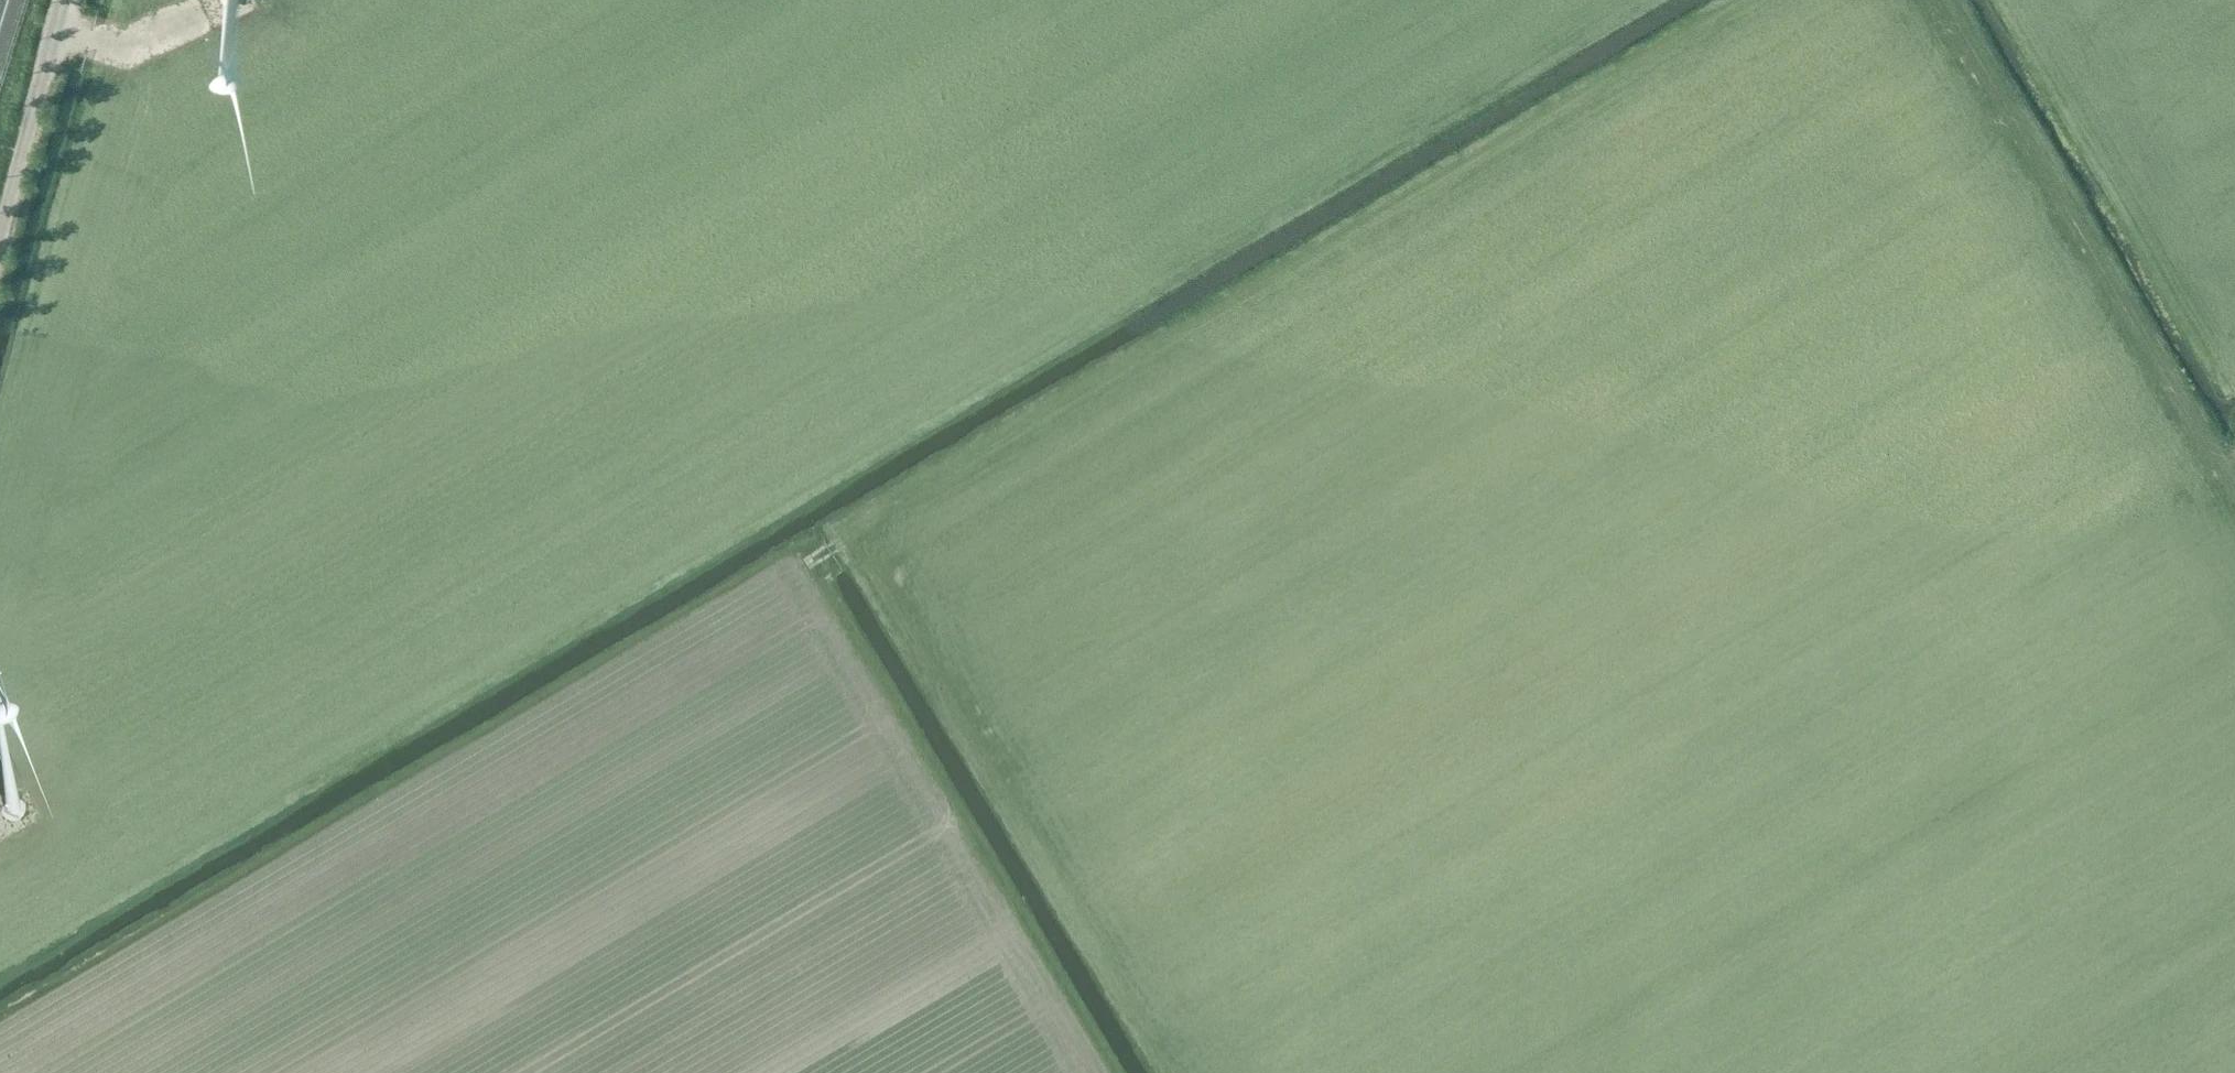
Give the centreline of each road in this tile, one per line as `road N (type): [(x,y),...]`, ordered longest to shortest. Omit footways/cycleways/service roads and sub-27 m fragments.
road 1 (unclassified): [(0,242),(66,0)]

